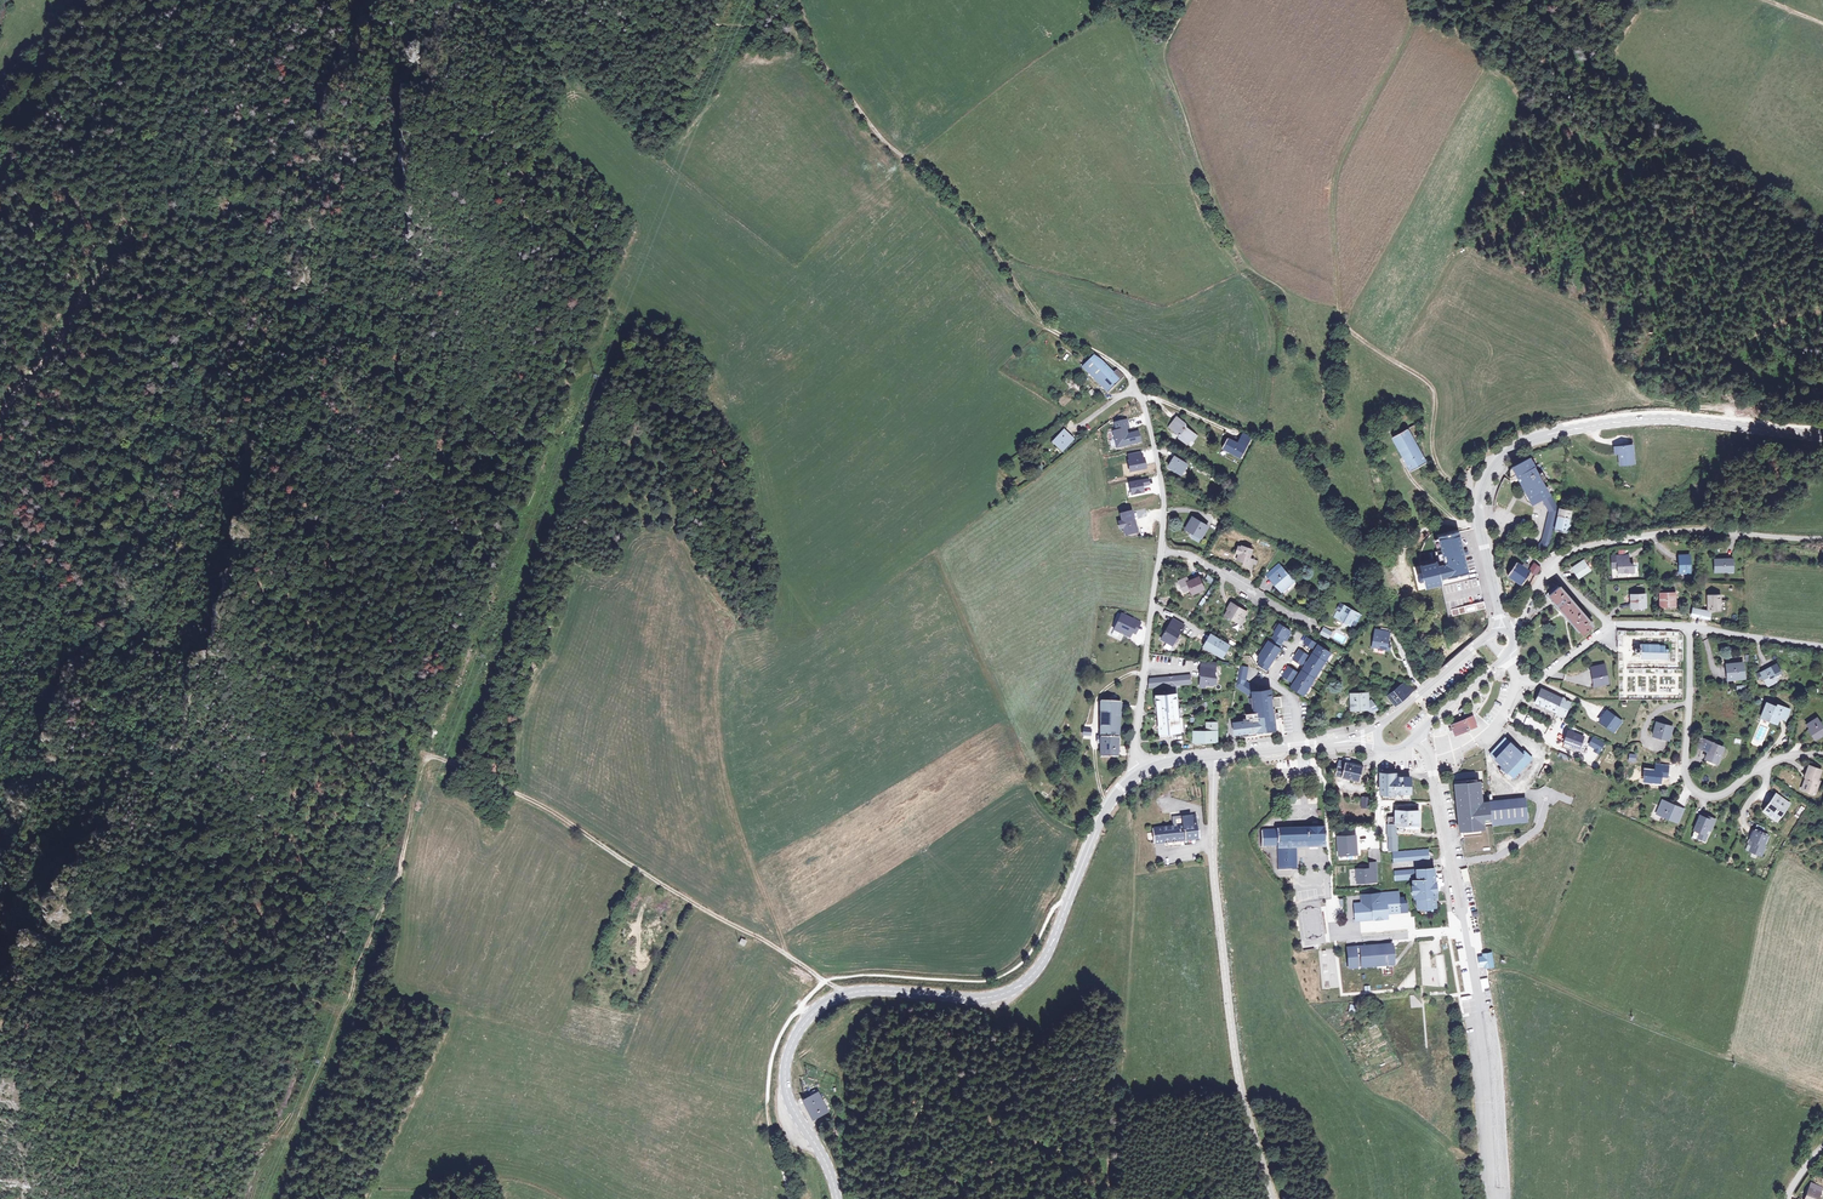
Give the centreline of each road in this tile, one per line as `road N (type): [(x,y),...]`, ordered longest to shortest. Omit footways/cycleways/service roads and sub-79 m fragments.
road 1 (track): [(571,349),(600,360),(634,390),(686,463),(721,630),(716,700),(727,788),(788,956)]
road 2 (track): [(516,793),(405,742),(393,725),(389,680),(407,619),(436,576),(515,507),(522,466),(574,347)]
road 3 (track): [(1069,899),(1052,909),(1024,963),(1000,978),(844,977),(825,981),(799,1006),(767,1077),(770,1128),(790,1198)]
road 4 (secondary): [(1069,899),(1035,972),(1004,994),(860,991),(827,1001),(802,1024),(786,1058),(786,1097),(822,1155),(837,1198)]
road 5 (track): [(1131,379),(1045,324),(985,238),(883,141),(792,34)]
road 6 (track): [(266,1198),(376,915),(398,879),(425,756)]
road 7 (unclassified): [(1271,1198),(1237,1071),(1226,991),(1213,854),(1214,754)]
road 8 (track): [(516,793),(846,994)]
road 9 (track): [(330,1198),(356,1181),(297,1145),(292,1129),(144,1099),(51,1060)]
road 10 (residential): [(1689,627),(1683,763),(1693,790),(1719,797),(1768,764),(1822,756)]
road 11 (unclassified): [(1548,567),(1587,545),(1664,532),(1822,538)]
road 12 (unclassified): [(1495,1198),(1466,929)]
road 13 (secondary): [(1556,432),(1659,419),(1809,435)]
road 14 (residential): [(1160,548),(1164,501),(1139,395),(1119,396),(1078,427)]
road 15 (residential): [(1140,771),(1135,739),(1160,548)]
road 16 (track): [(0,413),(129,234)]
road 17 (track): [(905,168),(963,222),(1029,315),(1049,329)]
road 18 (secondary): [(1556,432),(1506,453),(1481,494),(1479,522),(1498,605)]
road 19 (unclassified): [(1466,929),(1429,756)]
road 20 (track): [(1107,806),(1096,769),(1096,701),(1129,674),(1144,674)]
road 21 (residential): [(1160,548),(1203,563),(1305,622)]
road 22 (secondary): [(1391,749),(1404,746),(1509,655)]
road 23 (unknown): [(1490,637),(1378,726)]
road 24 (unclassified): [(1466,929),(1357,939),(1331,930)]
road 25 (residential): [(1689,627),(1822,647)]
road 26 (secondary): [(1517,681),(1492,731),(1466,749),(1429,756)]

